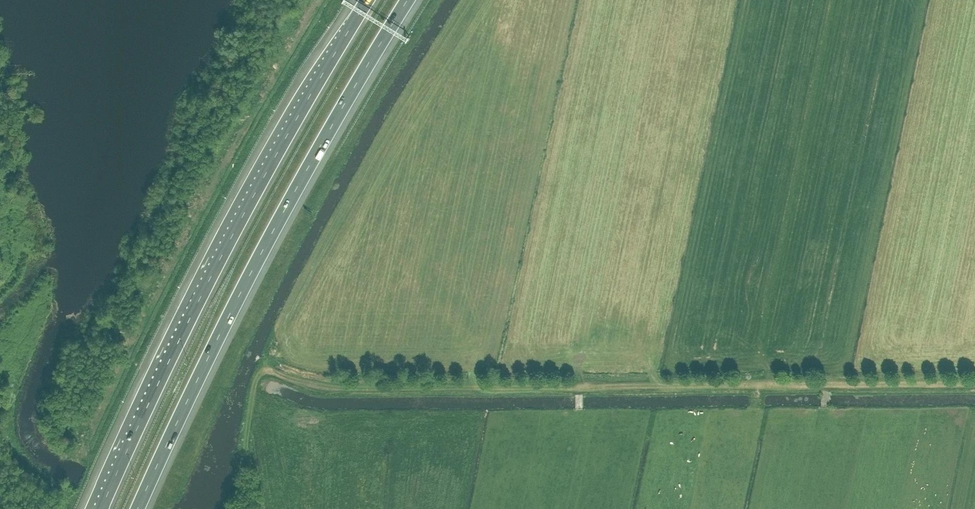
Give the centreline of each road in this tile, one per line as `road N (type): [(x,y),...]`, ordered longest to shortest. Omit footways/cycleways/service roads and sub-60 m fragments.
road 1 (track): [(270,370),(309,385),(360,388),(974,384)]
road 2 (motorway): [(139,508),(257,264),(409,0)]
road 3 (motorway): [(368,0),(238,226),(101,508)]

